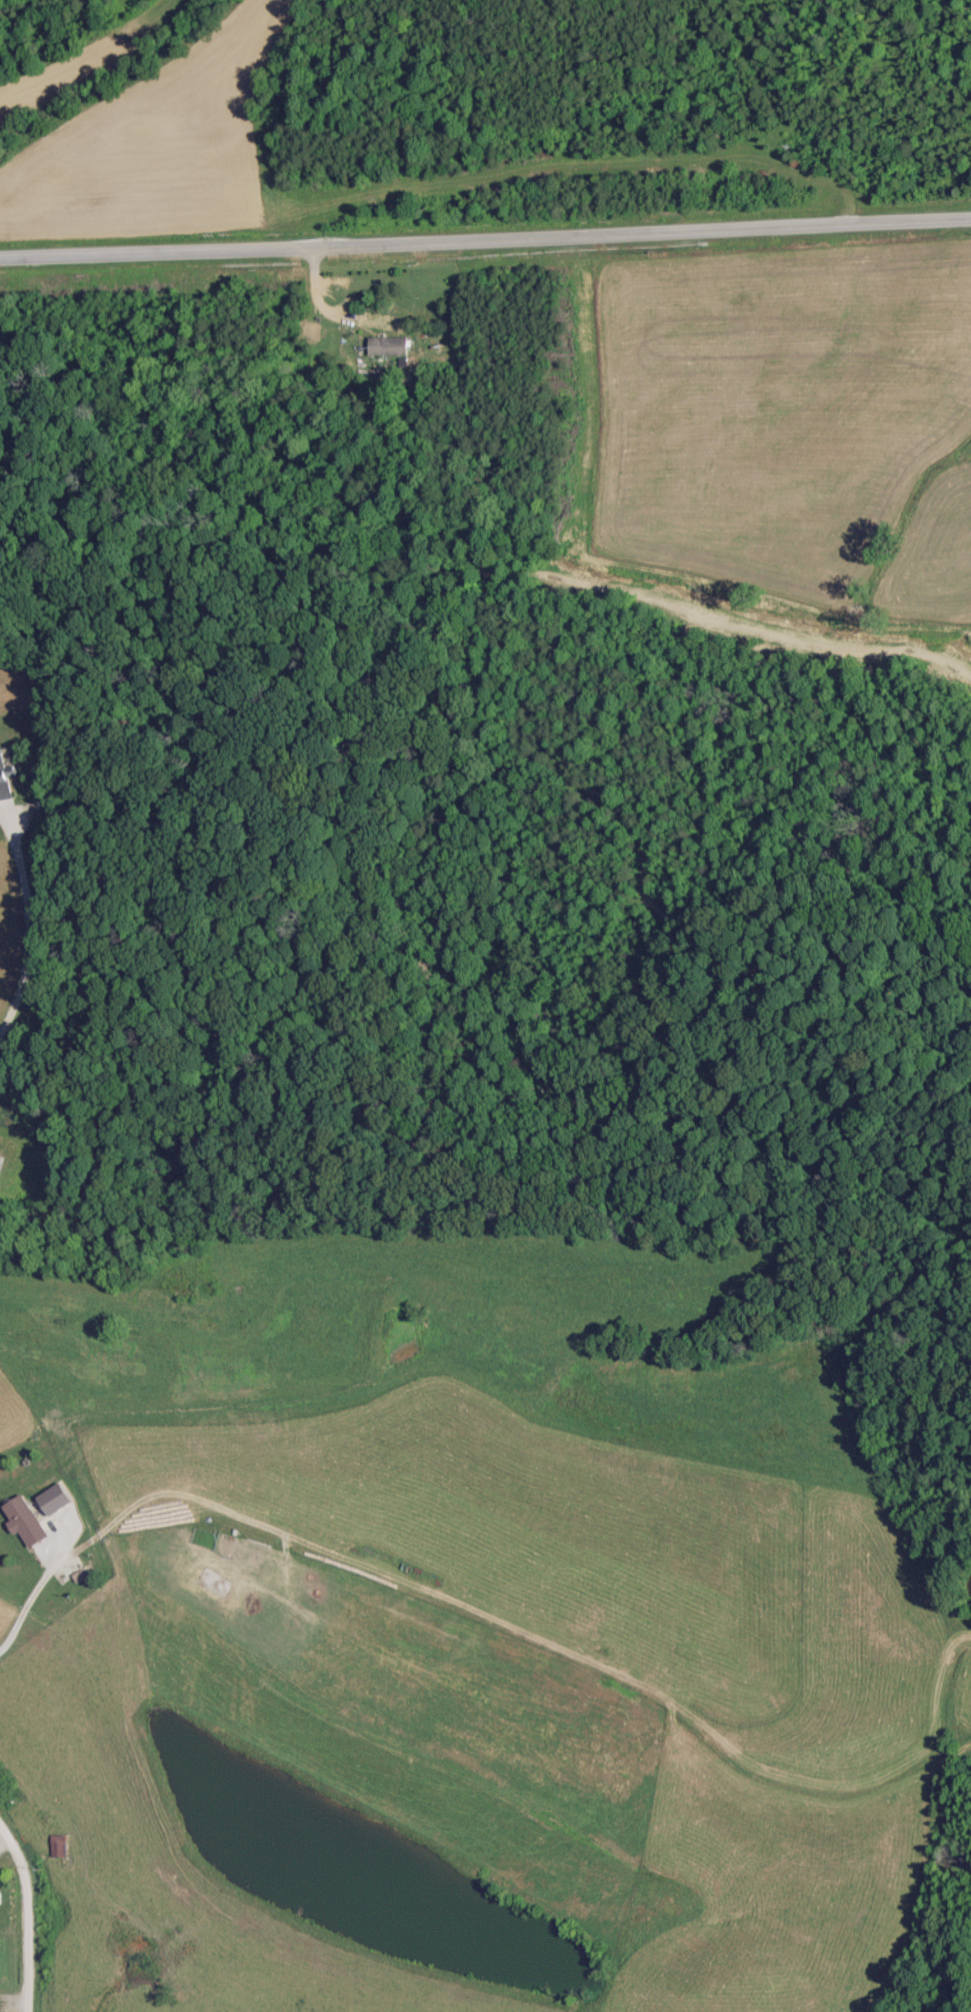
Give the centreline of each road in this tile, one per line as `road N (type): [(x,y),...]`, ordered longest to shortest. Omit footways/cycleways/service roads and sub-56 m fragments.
road 1 (residential): [(970,217),(0,257)]
road 2 (residential): [(24,2011),(20,1871),(0,1832)]

